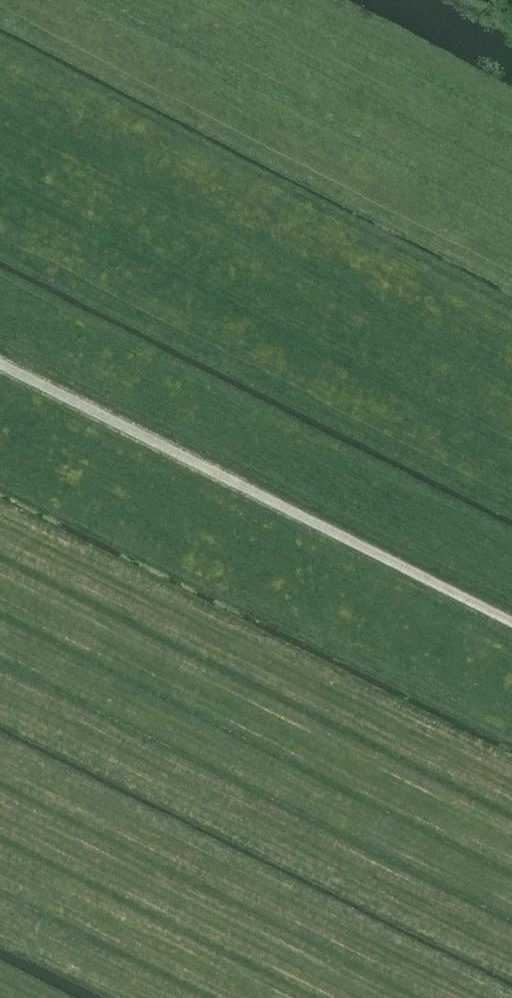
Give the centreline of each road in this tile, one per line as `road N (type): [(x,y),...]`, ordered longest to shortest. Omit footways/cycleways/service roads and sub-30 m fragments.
road 1 (track): [(511,622),(0,360)]

